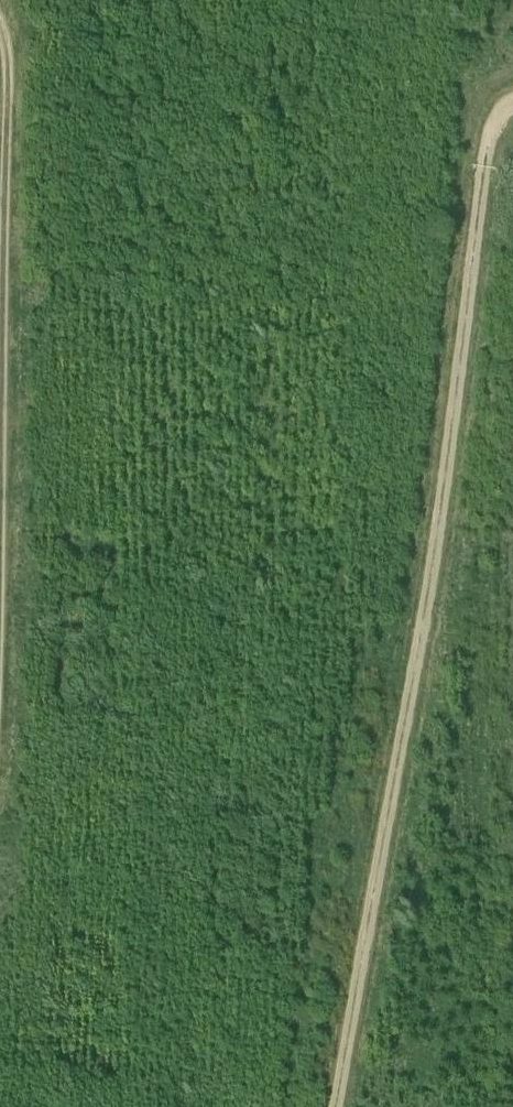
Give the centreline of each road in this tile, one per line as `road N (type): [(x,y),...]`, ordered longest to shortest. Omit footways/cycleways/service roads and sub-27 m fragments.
road 1 (track): [(512,105),(494,122),(484,167),(444,515),(343,1106)]
road 2 (track): [(0,67),(10,94),(0,757)]

